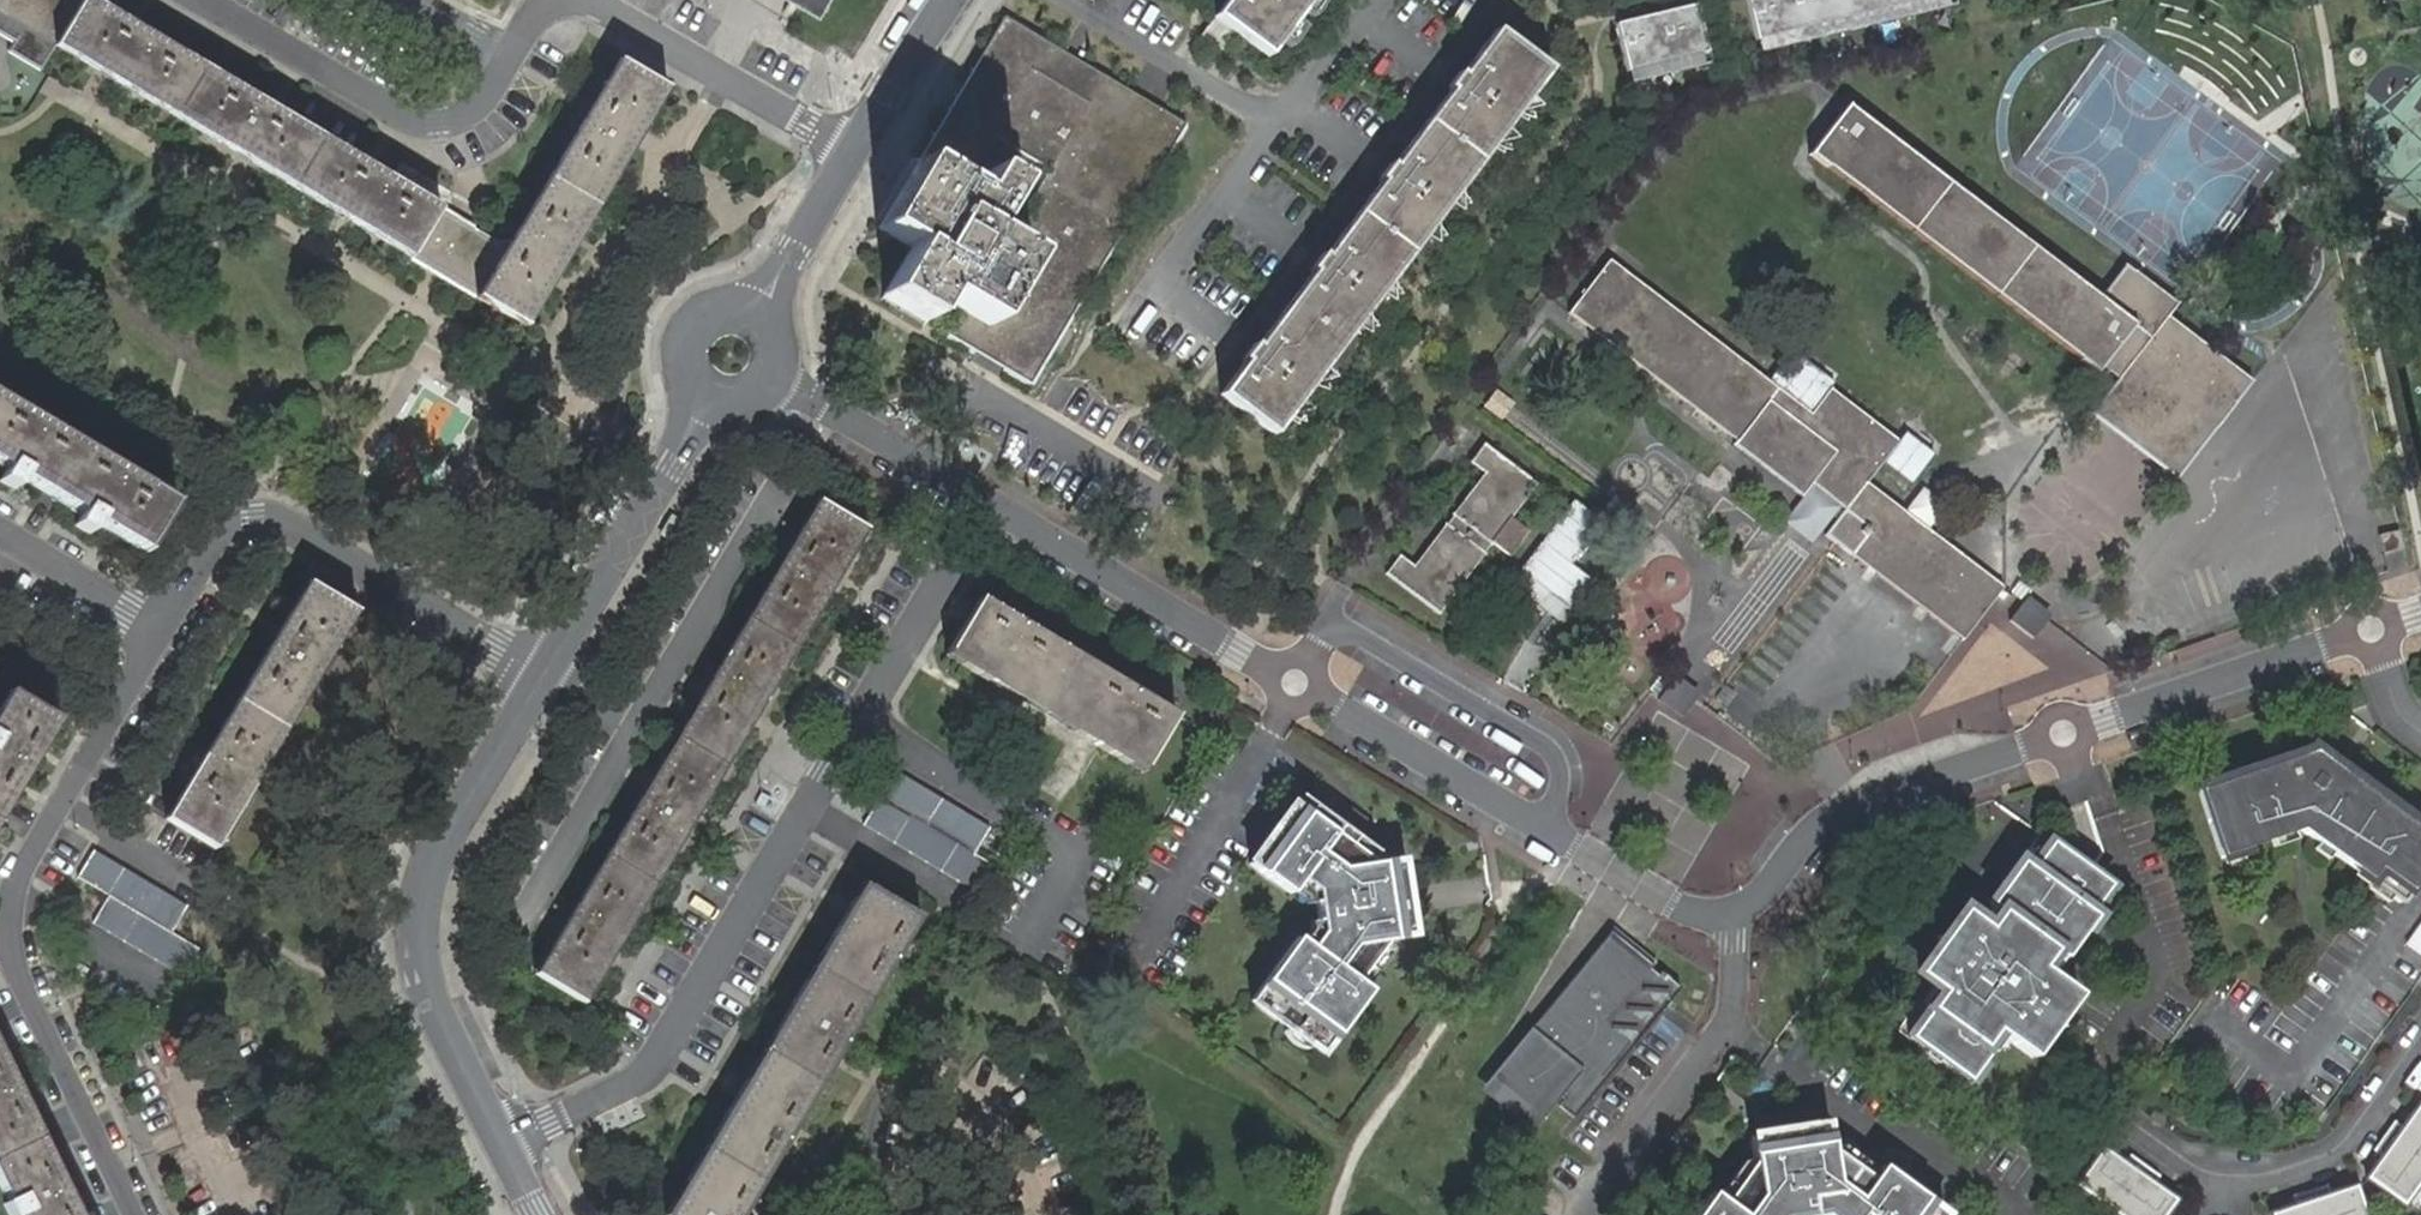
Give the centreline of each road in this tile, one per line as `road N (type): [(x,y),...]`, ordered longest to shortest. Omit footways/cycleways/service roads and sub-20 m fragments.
road 1 (residential): [(1736,916),(1706,919),(1677,908),(993,506)]
road 2 (residential): [(2374,630),(1859,800),(1825,818),(1736,916)]
road 3 (residential): [(163,629),(18,881),(9,932),(22,981),(135,1214)]
road 4 (residential): [(860,721),(655,1068),(504,1147)]
road 5 (residential): [(543,680),(428,867),(419,910),(431,1001),(504,1147)]
road 6 (residential): [(543,680),(269,516),(233,520),(222,530),(163,629)]
road 7 (residential): [(544,0),(488,94),(461,115),(434,119),(408,116),(214,0)]
road 8 (residential): [(1736,916),(1730,1025),(1583,1214)]
road 9 (residential): [(2420,1034),(2349,1138),(2311,1170),(2241,1183),(2150,1142)]
road 10 (residential): [(705,401),(543,680)]
road 11 (residential): [(853,151),(595,0)]
road 12 (residential): [(860,721),(993,506)]
road 13 (residential): [(1281,121),(1136,325)]
road 14 (residential): [(993,506),(780,381)]
road 15 (residential): [(1281,121),(1071,0)]
road 16 (residential): [(163,629),(0,534)]
road 17 (residential): [(853,151),(759,307)]
road 18 (residential): [(946,0),(853,151)]
road 19 (residential): [(759,307),(726,300),(685,327),(678,360),(705,401)]
road 20 (residential): [(1374,0),(1281,121)]

